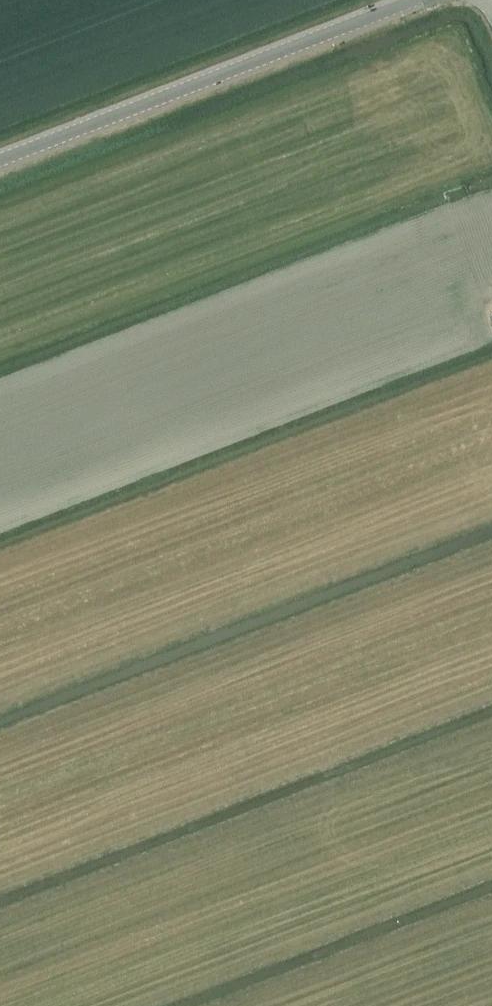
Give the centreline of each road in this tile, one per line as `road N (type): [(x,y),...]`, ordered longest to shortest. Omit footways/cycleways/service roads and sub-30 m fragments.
road 1 (tertiary): [(0,163),(422,0)]

